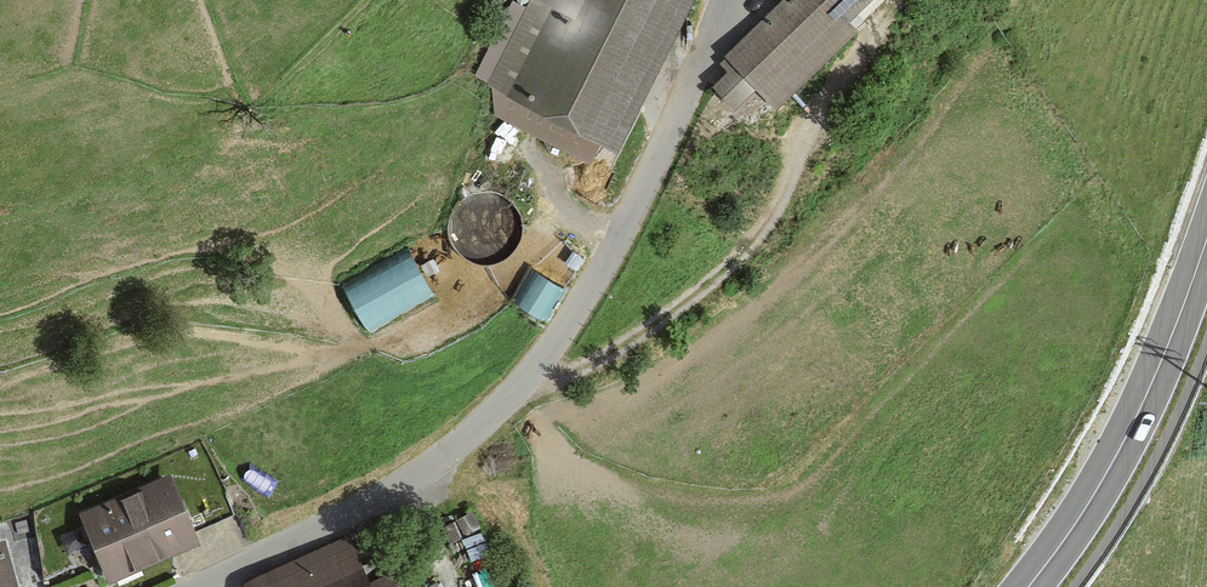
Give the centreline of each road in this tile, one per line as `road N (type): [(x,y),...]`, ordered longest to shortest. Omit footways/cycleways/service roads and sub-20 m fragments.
road 1 (residential): [(215,585),(414,475),(524,382),(597,278),(728,0)]
road 2 (secondary): [(1206,243),(1132,426),(1028,586)]

